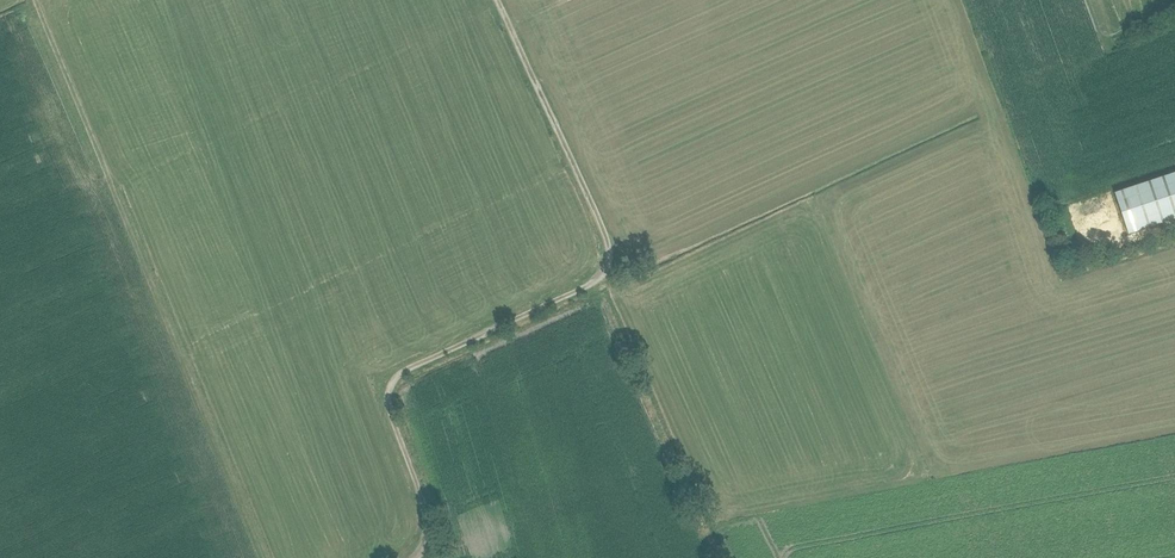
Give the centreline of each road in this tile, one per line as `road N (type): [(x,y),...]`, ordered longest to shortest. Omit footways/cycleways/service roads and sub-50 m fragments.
road 1 (track): [(420,557),(432,544),(434,522),(391,412),(396,384),(613,272),(507,26)]
road 2 (track): [(38,0),(263,557)]

